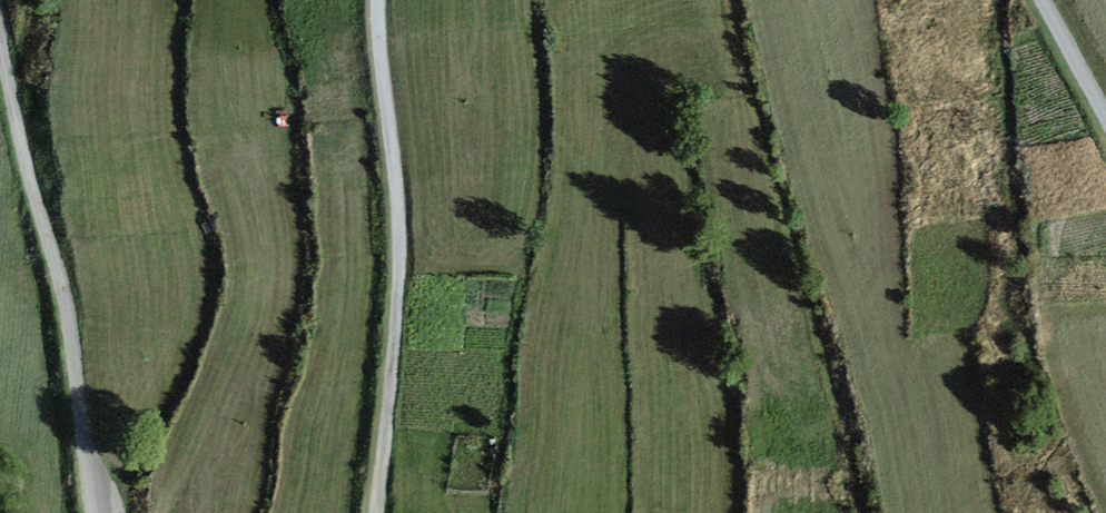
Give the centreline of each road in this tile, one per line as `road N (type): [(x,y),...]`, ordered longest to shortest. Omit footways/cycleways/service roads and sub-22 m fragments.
road 1 (unclassified): [(392,0),(377,153),(383,512)]
road 2 (unclassified): [(95,512),(69,307),(0,36)]
road 3 (track): [(727,0),(813,298)]
road 4 (unclassified): [(1042,0),(1105,117)]

